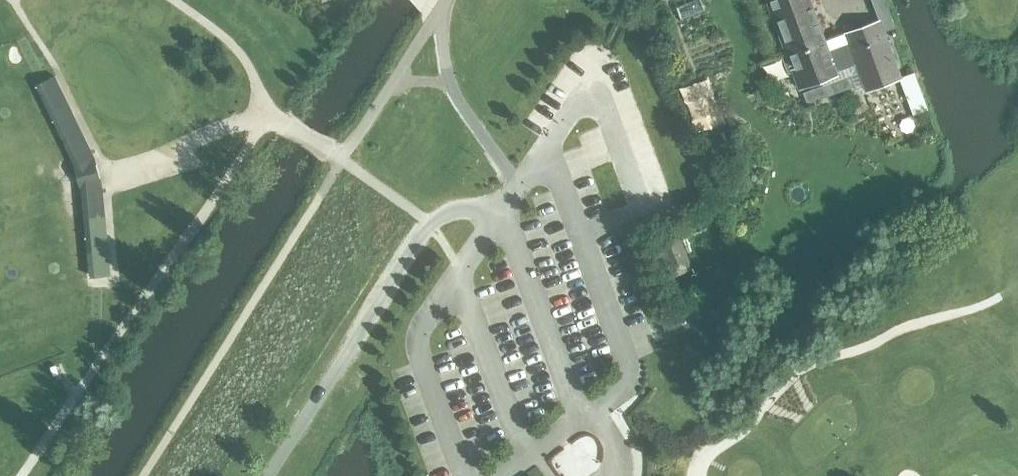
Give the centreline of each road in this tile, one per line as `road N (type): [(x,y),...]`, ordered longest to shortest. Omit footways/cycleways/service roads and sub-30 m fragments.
road 1 (track): [(142,475),(343,160)]
road 2 (unclassified): [(502,211),(461,210),(419,239),(268,475)]
road 3 (residential): [(343,160),(445,0)]
road 4 (track): [(281,120),(233,46),(170,0)]

